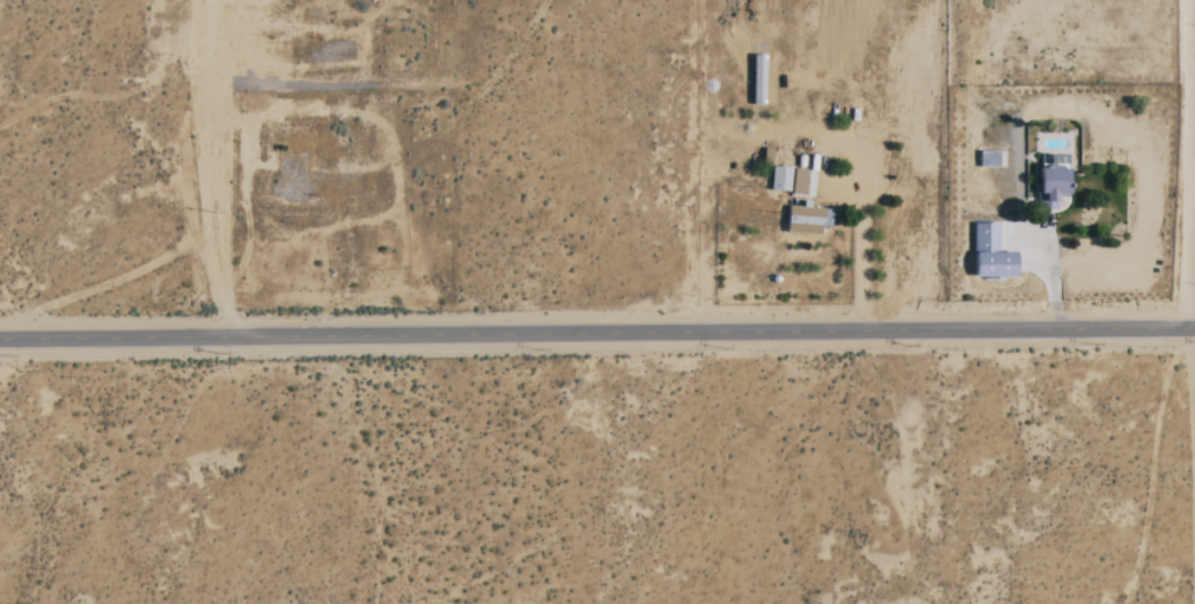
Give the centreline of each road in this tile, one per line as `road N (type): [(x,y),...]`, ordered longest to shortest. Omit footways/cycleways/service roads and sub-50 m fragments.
road 1 (tertiary): [(0,335),(1194,326)]
road 2 (track): [(230,332),(223,0)]
road 3 (track): [(1193,326),(1190,0)]

